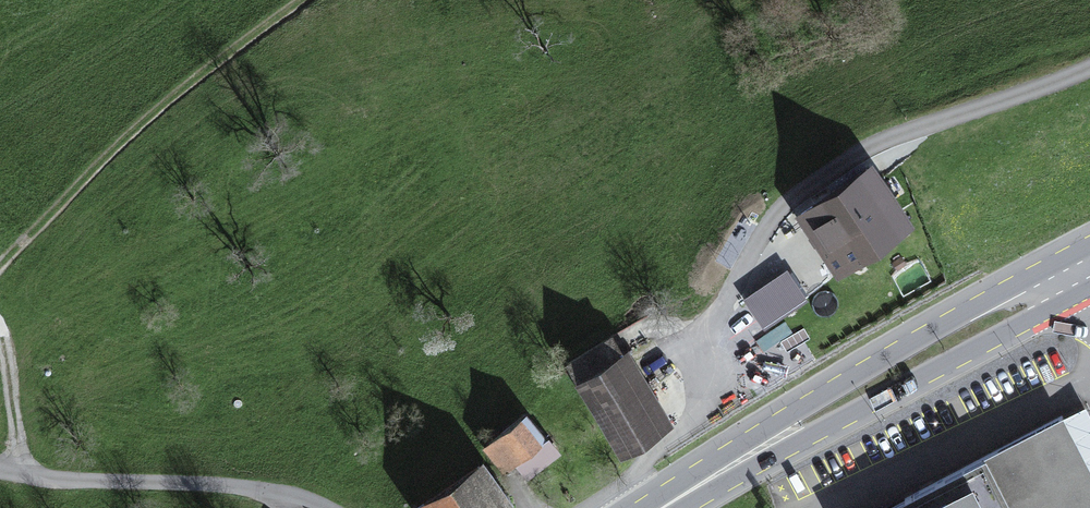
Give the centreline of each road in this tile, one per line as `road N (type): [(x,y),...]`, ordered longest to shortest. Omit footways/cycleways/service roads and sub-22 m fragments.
road 1 (primary): [(1078,277),(989,297),(724,452),(674,502)]
road 2 (primary): [(674,502),(744,476),(1007,335),(1078,277)]
road 3 (track): [(301,0),(131,133),(0,272)]
road 4 (unclassified): [(0,470),(223,484),(330,507)]
road 5 (track): [(0,327),(25,475)]

